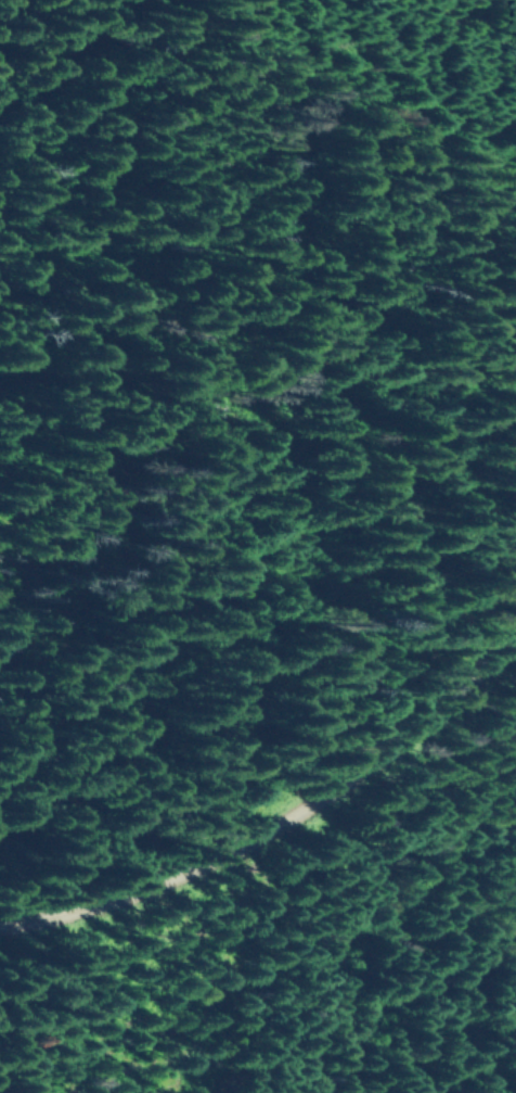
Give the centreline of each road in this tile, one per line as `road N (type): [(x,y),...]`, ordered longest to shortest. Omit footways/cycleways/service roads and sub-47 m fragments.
road 1 (track): [(515,631),(417,726),(273,827),(105,903),(0,924)]

